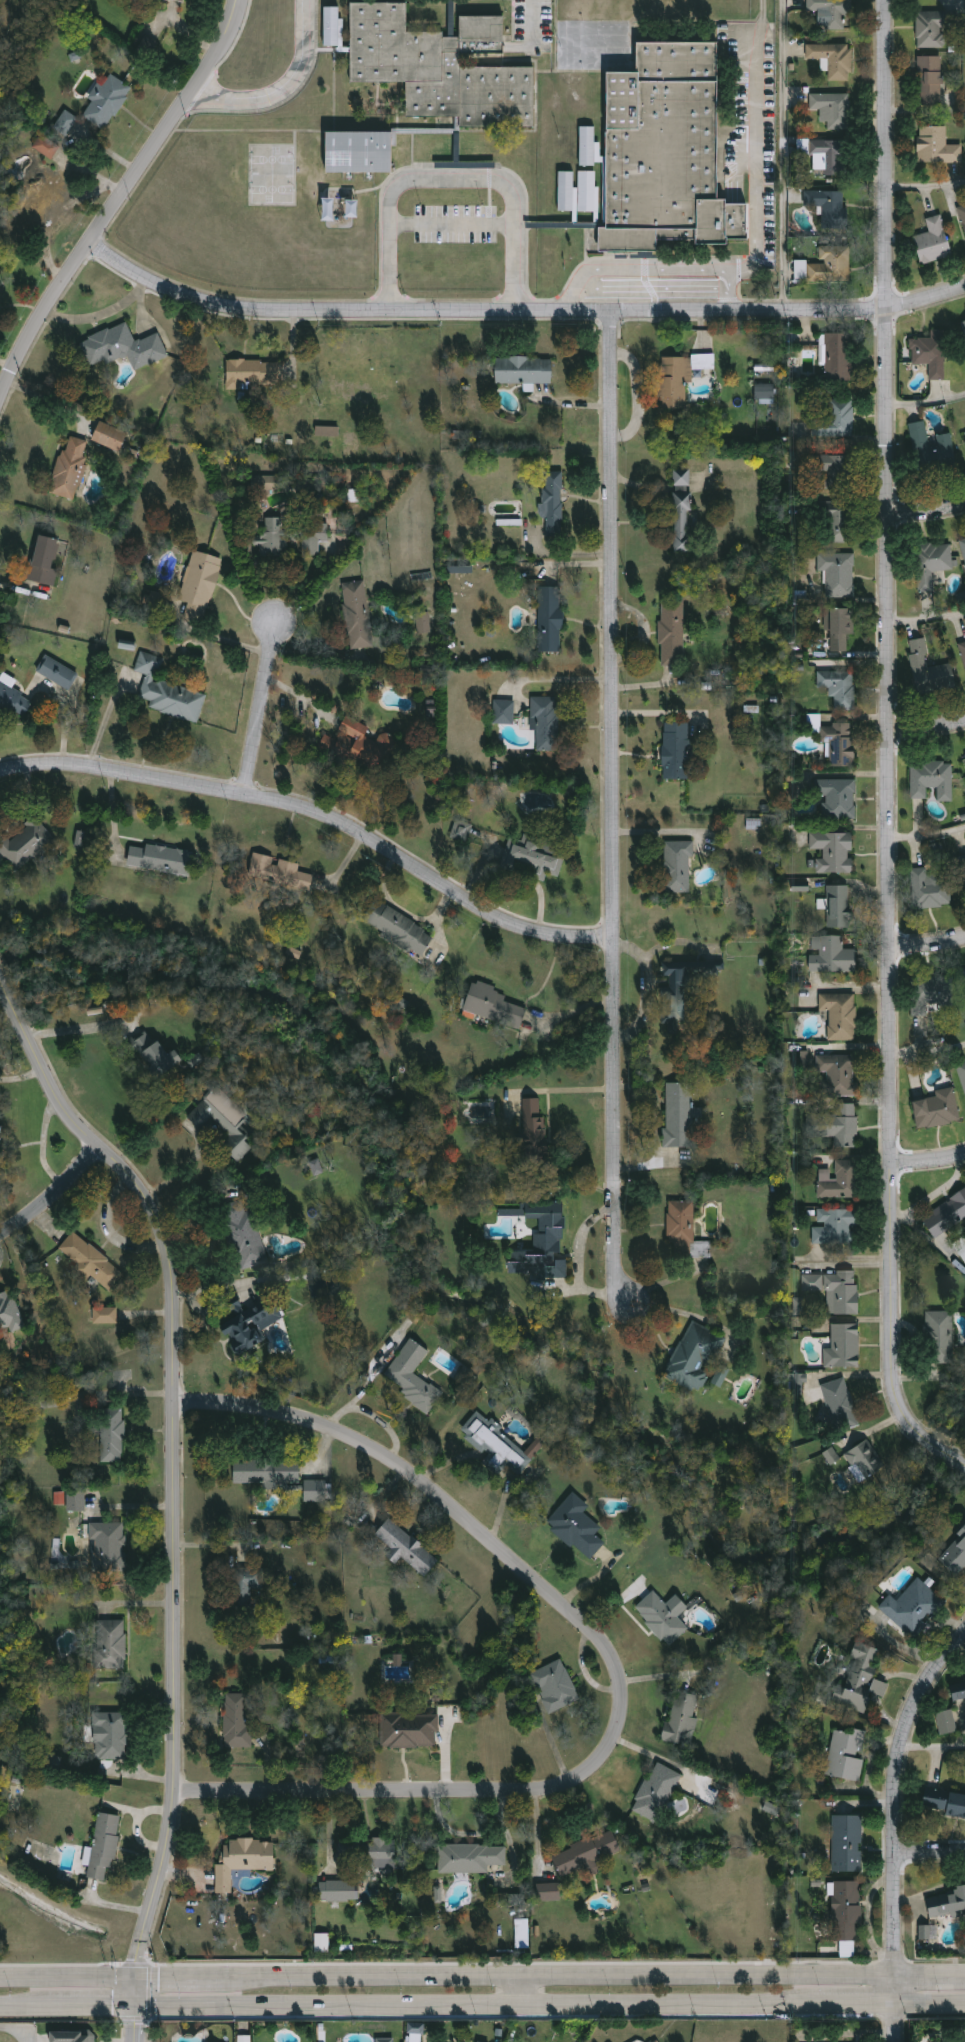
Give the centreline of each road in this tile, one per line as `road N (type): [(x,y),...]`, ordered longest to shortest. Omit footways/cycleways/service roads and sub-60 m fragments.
road 1 (residential): [(888,0),(895,1385),(911,1428),(964,1473)]
road 2 (residential): [(175,1404),(273,1411),(372,1449),(436,1493),(586,1624),(617,1665),(623,1700),(612,1752),(587,1779),(560,1791),(172,1792)]
road 3 (tertiary): [(0,992),(59,1108),(120,1170),(171,1259),(179,1708),(164,1852),(137,1979)]
road 4 (residential): [(610,314),(616,1275),(634,1302)]
road 5 (residential): [(964,291),(908,308),(818,316),(265,313),(170,290),(92,243)]
road 6 (secondary): [(138,2005),(814,2003)]
road 7 (secondary): [(897,1978),(227,1978)]
road 8 (residential): [(615,939),(522,934),(354,831),(273,800),(93,769),(0,772)]
road 9 (tertiary): [(238,0),(214,61),(33,337),(0,411)]
road 10 (residential): [(897,1978),(899,1766),(924,1689),(964,1635)]
road 11 (residential): [(244,795),(276,622)]
road 12 (secondary): [(137,1979),(0,1981)]
road 13 (residential): [(95,1146),(66,1182),(0,1231)]

